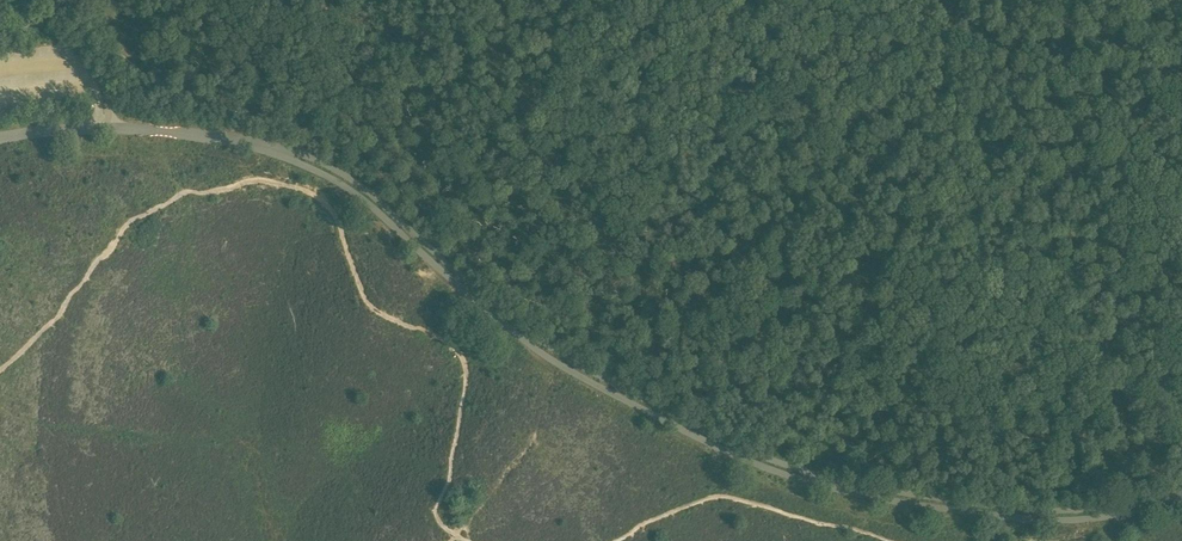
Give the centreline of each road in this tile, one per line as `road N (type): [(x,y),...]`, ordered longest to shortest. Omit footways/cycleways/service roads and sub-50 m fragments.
road 1 (unclassified): [(287,153),(351,190),(543,355),(746,460),(930,508),(1057,521),(1133,508)]
road 2 (unclassified): [(1133,508),(978,504),(852,484),(748,451),(568,360),(361,187),(287,153)]
road 3 (unclassified): [(0,139),(114,127),(287,153)]

